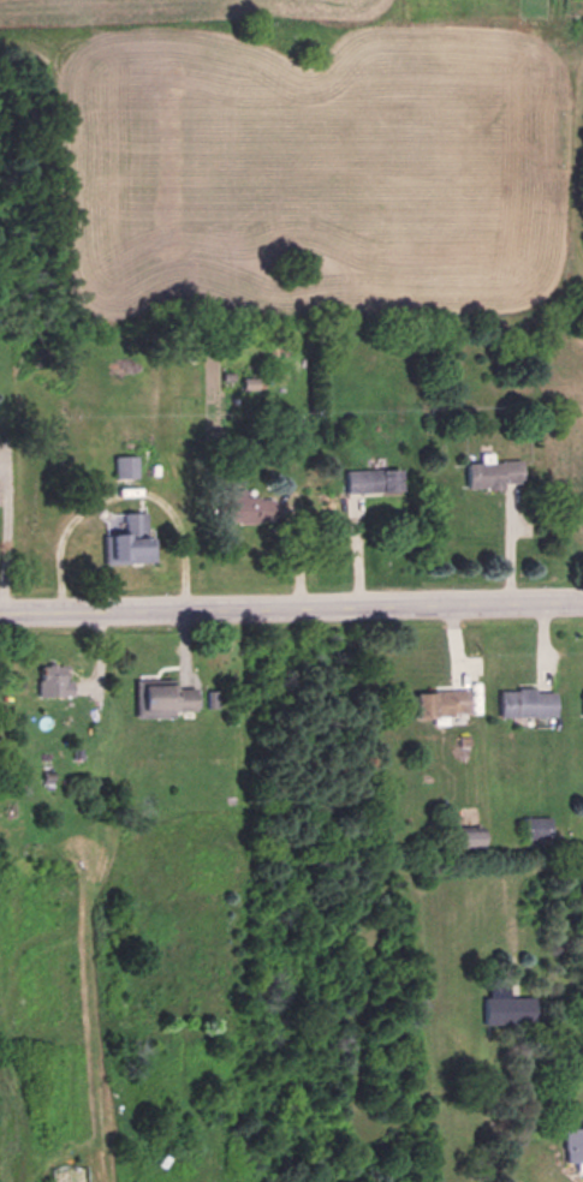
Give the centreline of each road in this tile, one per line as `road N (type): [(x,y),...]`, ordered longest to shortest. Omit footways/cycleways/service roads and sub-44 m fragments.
road 1 (tertiary): [(0,611),(582,600)]

